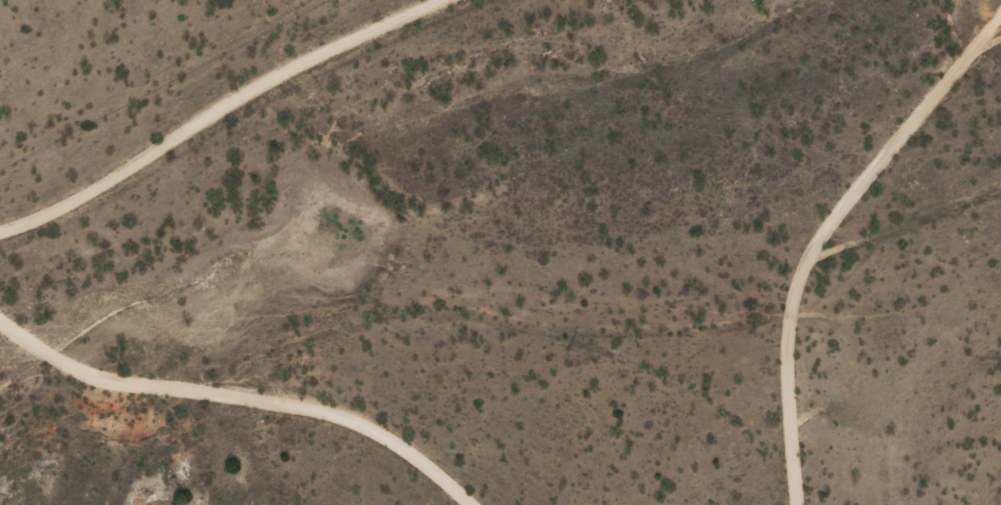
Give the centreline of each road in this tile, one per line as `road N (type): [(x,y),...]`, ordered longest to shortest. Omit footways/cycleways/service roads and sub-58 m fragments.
road 1 (residential): [(0,336),(80,391),(283,391),(502,344),(674,370),(892,271),(924,271),(1000,197)]
road 2 (residential): [(0,250),(190,125),(442,0)]
road 3 (residential): [(919,504),(924,271)]
road 4 (residential): [(832,504),(674,370)]

